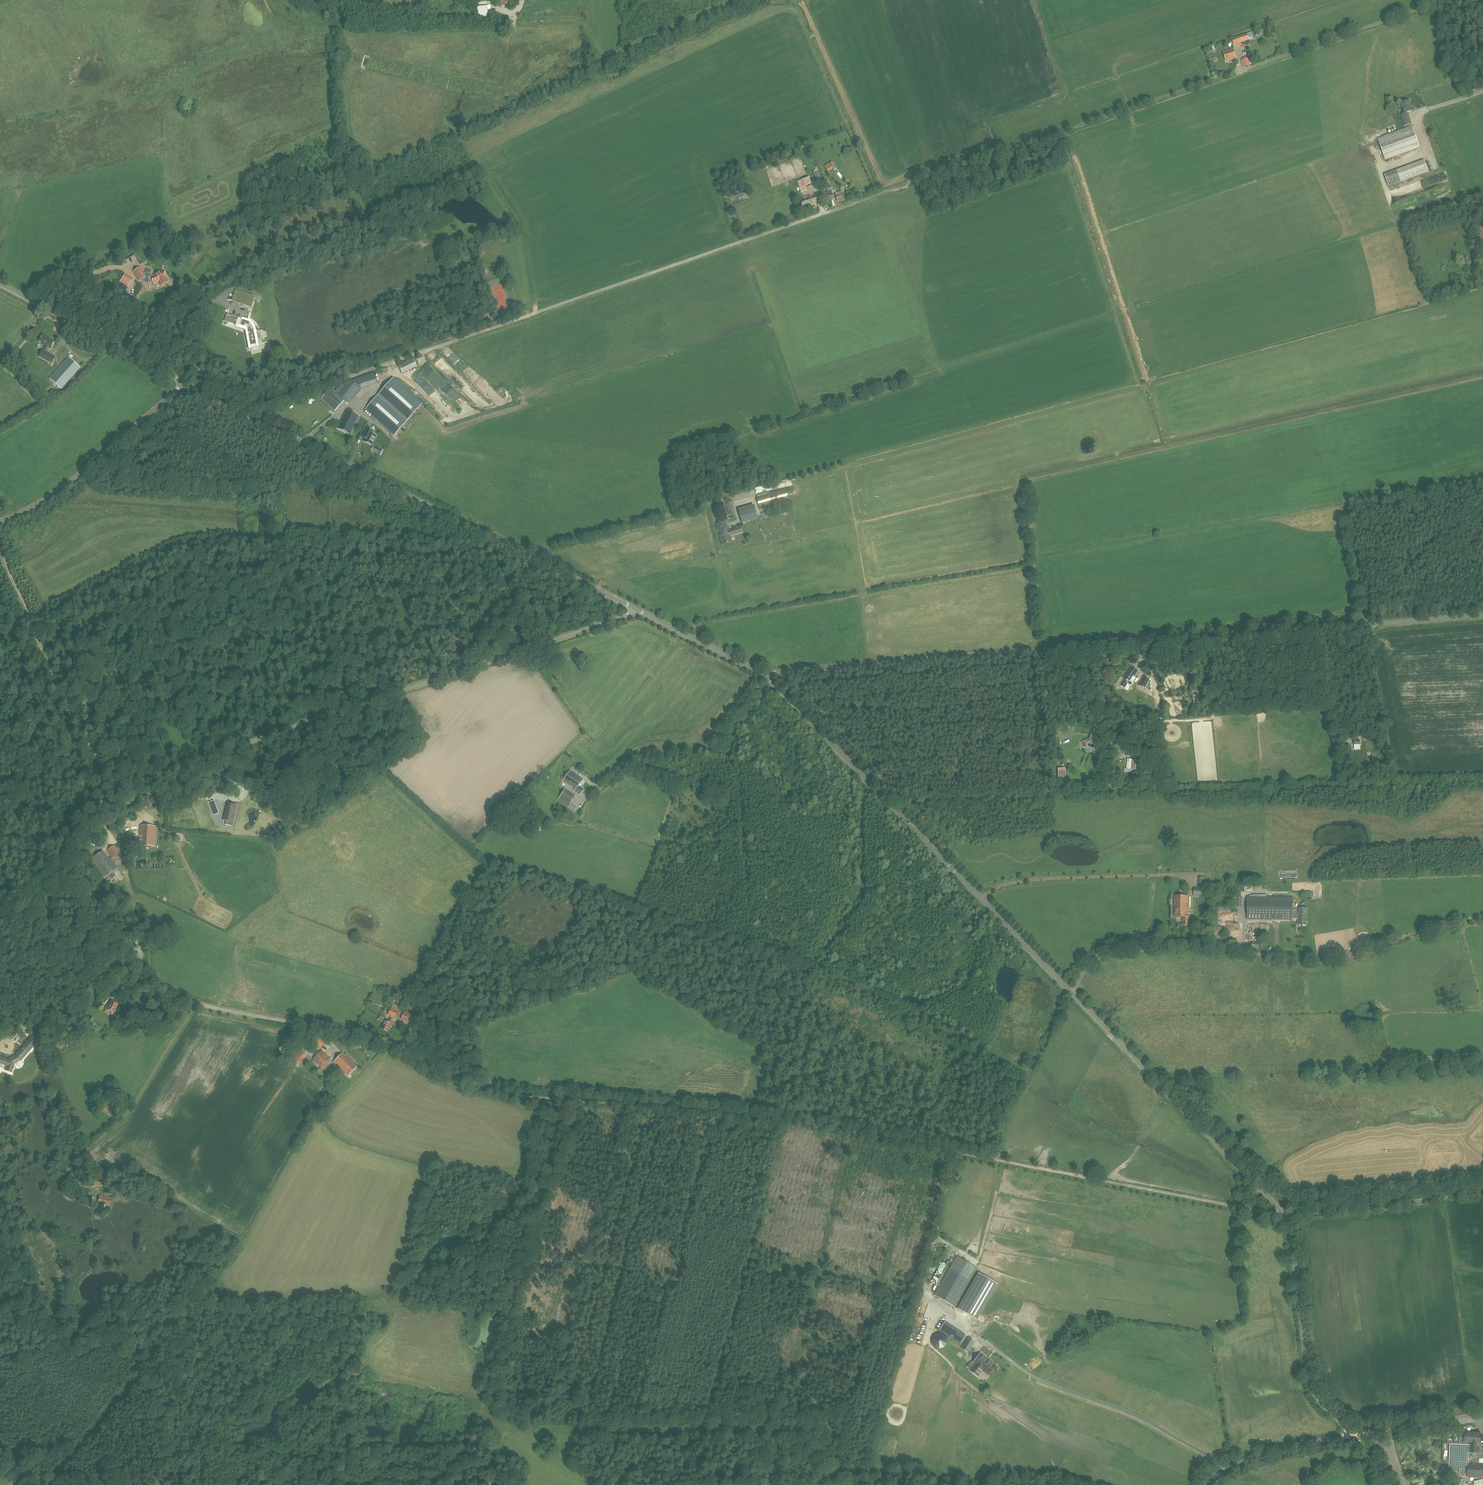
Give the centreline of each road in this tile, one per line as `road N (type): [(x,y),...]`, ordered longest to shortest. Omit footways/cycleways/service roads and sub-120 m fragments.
road 1 (unclassified): [(1349,1436),(1309,1375),(1288,1217),(764,674)]
road 2 (unclassified): [(3,916),(112,783),(636,611)]
road 3 (unclassified): [(764,674),(1482,617)]
road 4 (track): [(243,412),(823,212)]
road 5 (track): [(1482,780),(895,810)]
road 6 (track): [(495,1484),(500,1438),(519,1429),(840,1432),(832,1466),(978,1484)]
road 7 (track): [(985,1159),(712,1111),(515,1094),(451,1075)]
road 8 (unclassified): [(636,611),(184,382)]
road 9 (unclassified): [(451,1075),(354,1028),(166,992),(3,916)]
road 10 (track): [(1288,1217),(985,1159)]
road 11 (track): [(199,1002),(128,1114),(76,1162),(66,1190),(75,1199),(86,1193),(80,1167)]
road 12 (track): [(0,556),(57,689),(112,783)]
road 13 (unclassified): [(0,519),(60,485),(184,382)]
road 14 (unclassified): [(184,382),(0,289)]
road 15 (track): [(1288,1217),(1482,1191)]
road 16 (track): [(1299,961),(1482,919)]
road 17 (track): [(1435,0),(1282,53)]
road 18 (unclassified): [(1205,1484),(1267,1451),(1349,1436)]
road 19 (unclassified): [(764,674),(636,611)]
road 20 (track): [(512,28),(380,31)]
road 21 (unclassified): [(1360,1435),(1482,1414)]

